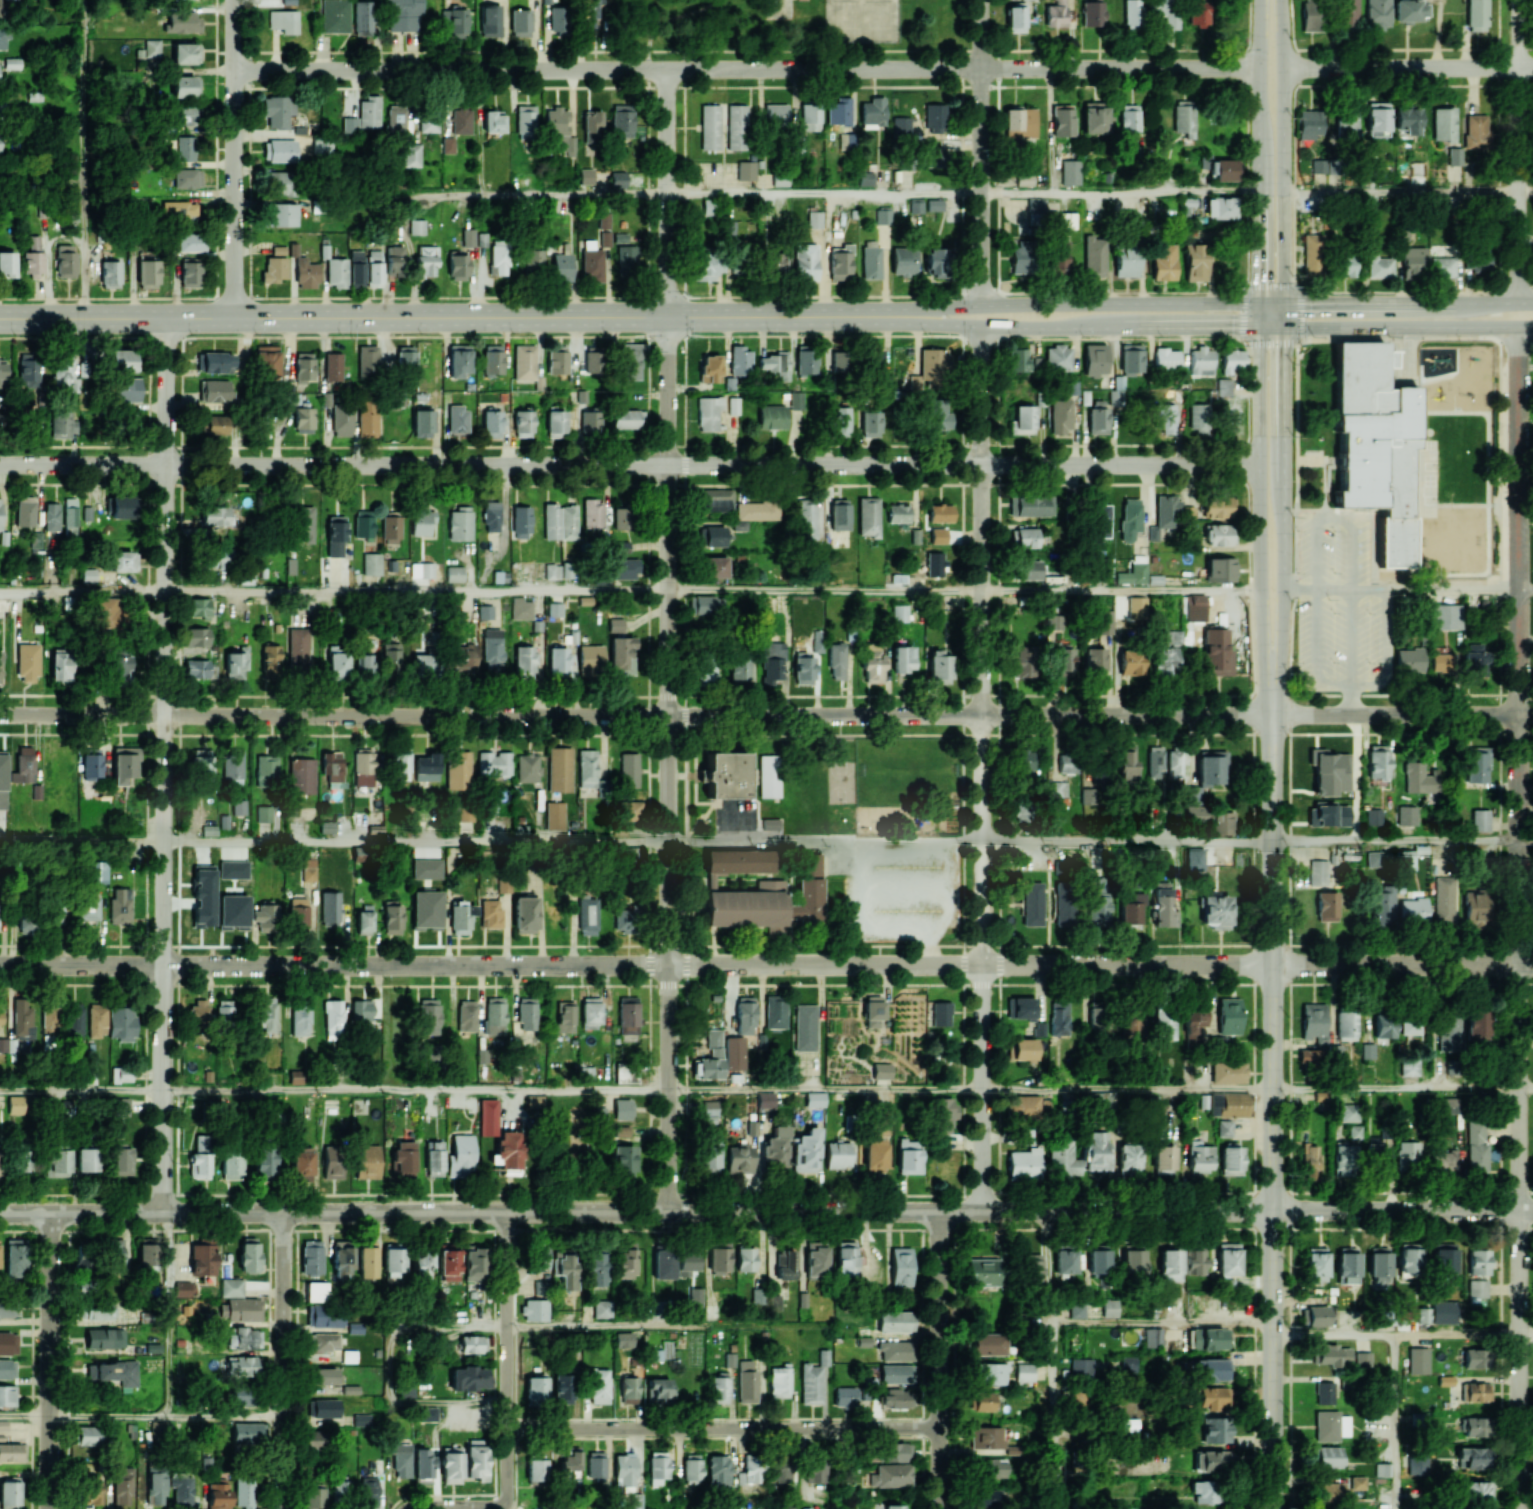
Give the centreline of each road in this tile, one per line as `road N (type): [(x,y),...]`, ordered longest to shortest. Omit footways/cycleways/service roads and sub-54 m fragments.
road 1 (residential): [(0,963),(1532,966)]
road 2 (residential): [(0,1214),(1532,1211)]
road 3 (residential): [(0,713),(1273,715)]
road 4 (residential): [(0,464),(1259,465)]
road 5 (residential): [(1521,1508),(1519,327)]
road 6 (residential): [(235,70),(1259,68)]
road 7 (residential): [(161,1214),(166,318)]
road 8 (residential): [(669,1212),(667,318)]
road 9 (secondary): [(0,320),(886,317)]
road 10 (residential): [(982,1211),(982,327)]
road 11 (secondary): [(1275,1508),(1273,715)]
road 12 (residential): [(508,1429),(939,1428)]
road 13 (secondary): [(1259,303),(1259,549),(1273,715)]
road 14 (secondary): [(886,317),(1036,329),(1284,329)]
road 15 (secondary): [(1273,715),(1284,588),(1284,329)]
road 16 (secondary): [(886,317),(982,306),(1259,303)]
road 17 (residential): [(235,318),(235,0)]
road 18 (residential): [(982,306),(981,0)]
road 19 (secondary): [(1264,0),(1259,303)]
road 20 (secondary): [(1284,303),(1279,0)]
road 21 (residential): [(1518,303),(1519,0)]
road 22 (residential): [(939,1508),(939,1211)]
road 23 (residential): [(284,1508),(285,1213)]
road 24 (residential): [(508,1507),(508,1212)]
road 25 (residential): [(49,1508),(50,1214)]
road 26 (residential): [(1273,715),(1532,715)]
road 27 (residential): [(667,318),(668,69)]
road 28 (secondary): [(1284,329),(1532,327)]
road 29 (secondary): [(1284,303),(1532,303)]
road 30 (residential): [(1284,68),(1532,68)]

